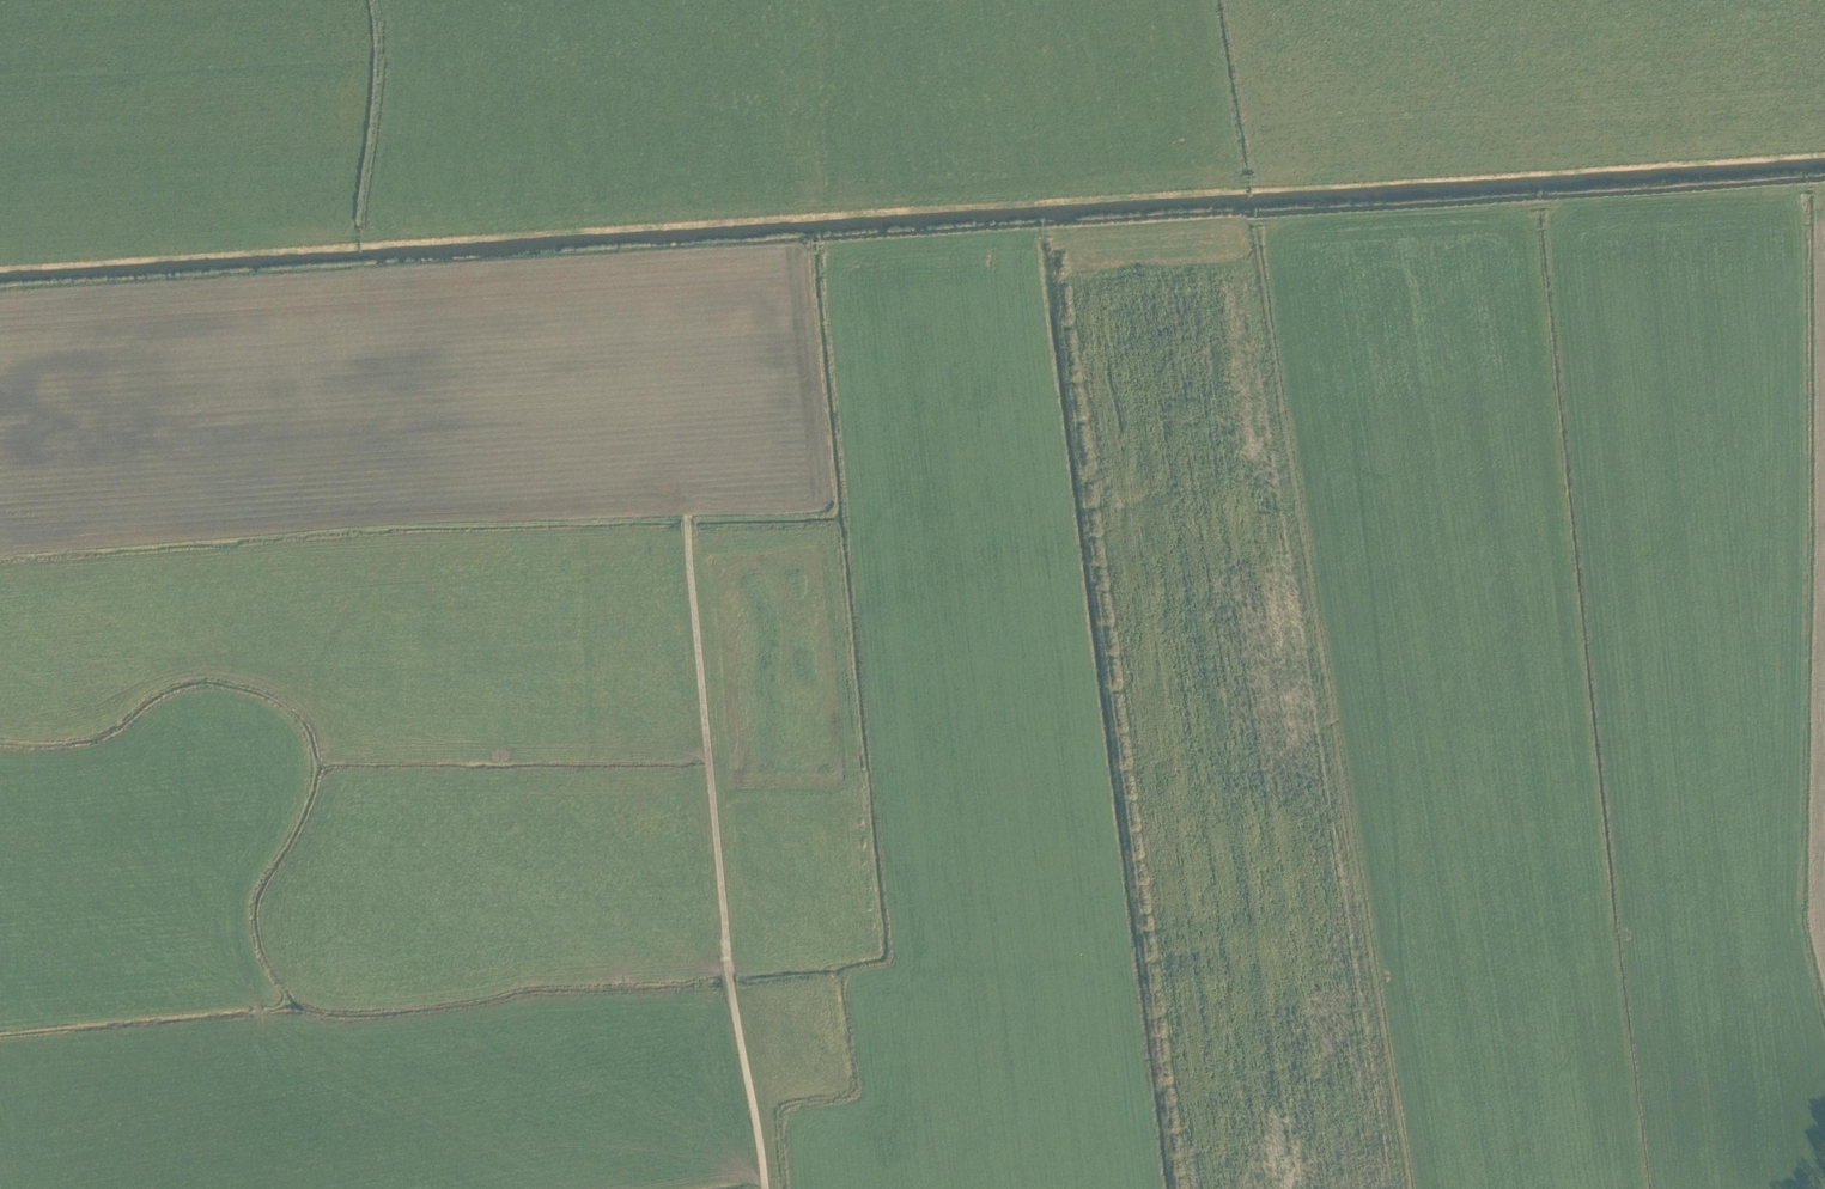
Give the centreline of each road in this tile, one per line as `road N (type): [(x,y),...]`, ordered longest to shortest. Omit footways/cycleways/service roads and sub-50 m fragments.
road 1 (track): [(764,1188),(759,1108),(701,796),(688,506)]

